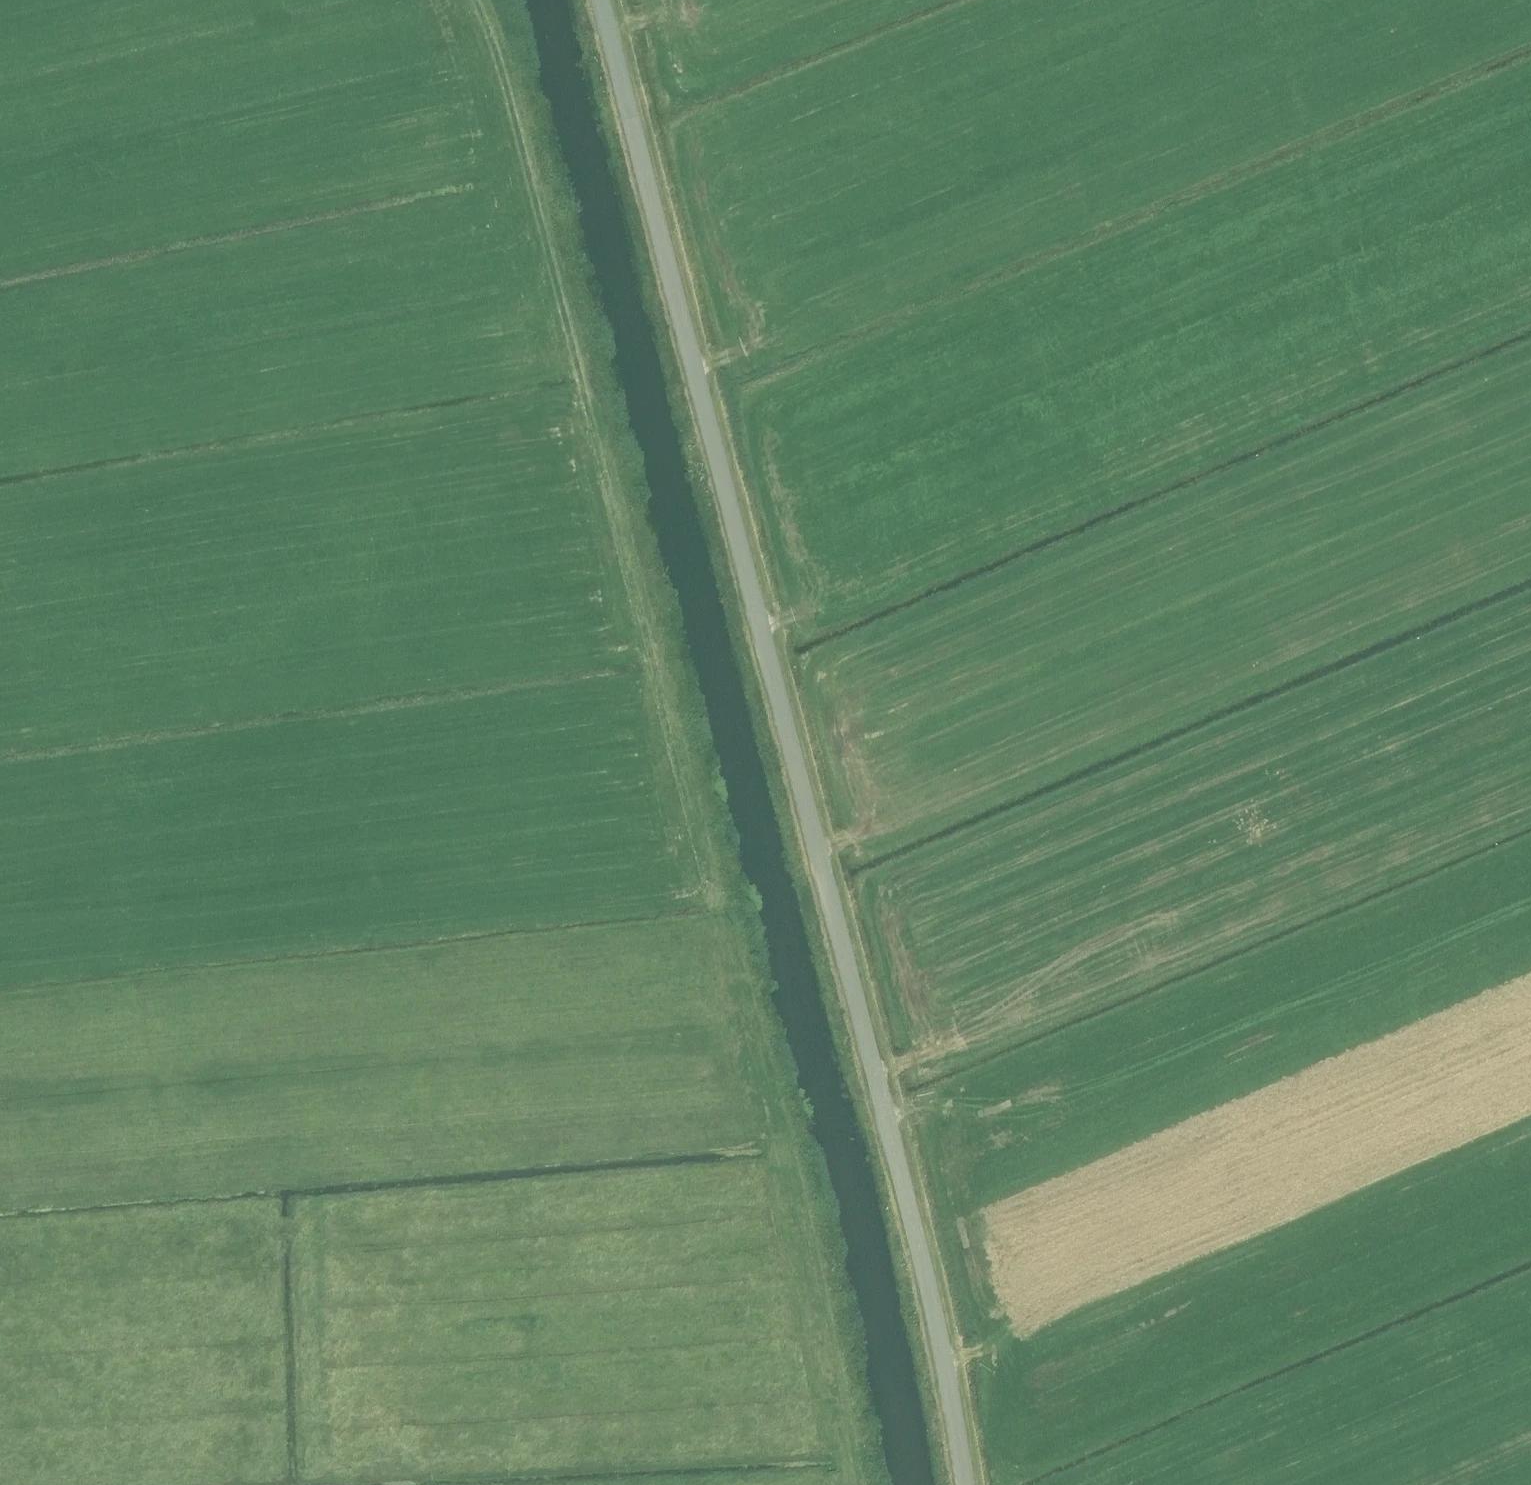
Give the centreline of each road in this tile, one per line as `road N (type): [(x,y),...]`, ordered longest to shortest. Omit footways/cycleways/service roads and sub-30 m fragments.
road 1 (tertiary): [(962,1484),(908,1210),(599,0)]

